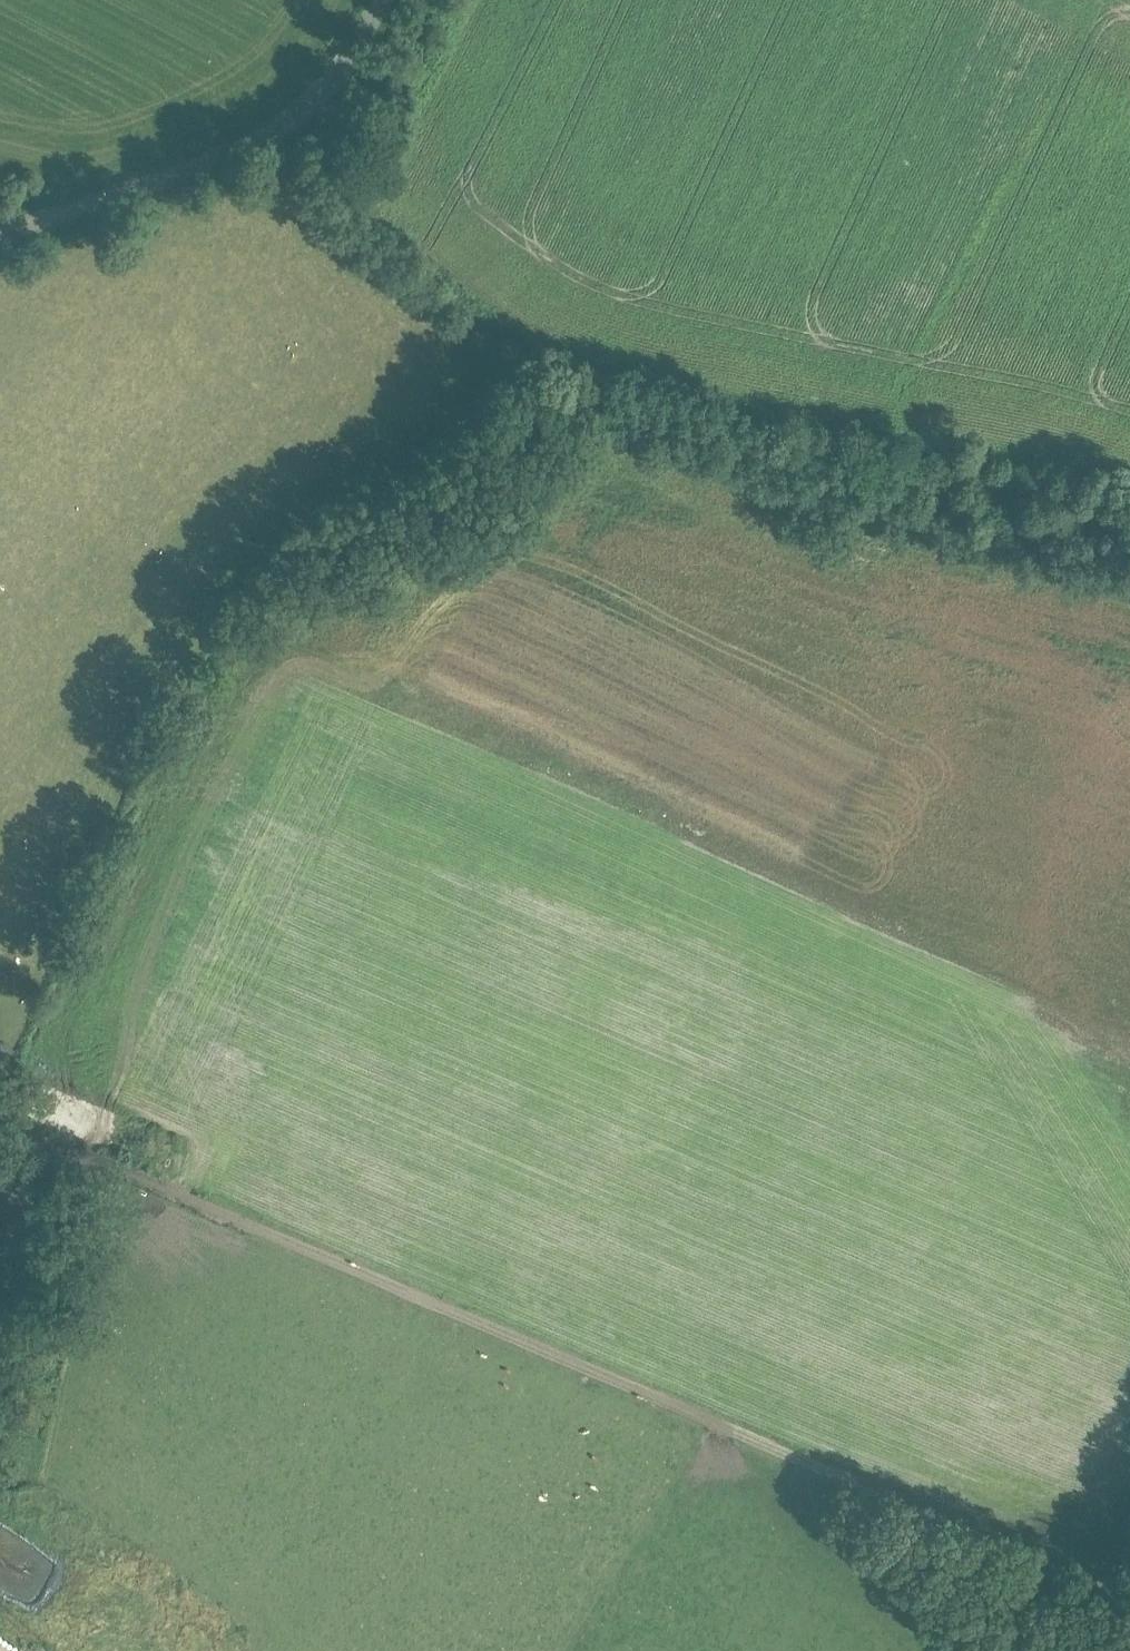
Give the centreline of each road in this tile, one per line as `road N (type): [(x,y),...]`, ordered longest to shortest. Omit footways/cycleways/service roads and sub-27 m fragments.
road 1 (track): [(1129,1591),(921,1517),(0,1130)]
road 2 (unclassified): [(0,236),(223,158),(292,122),(349,60),(381,0)]

